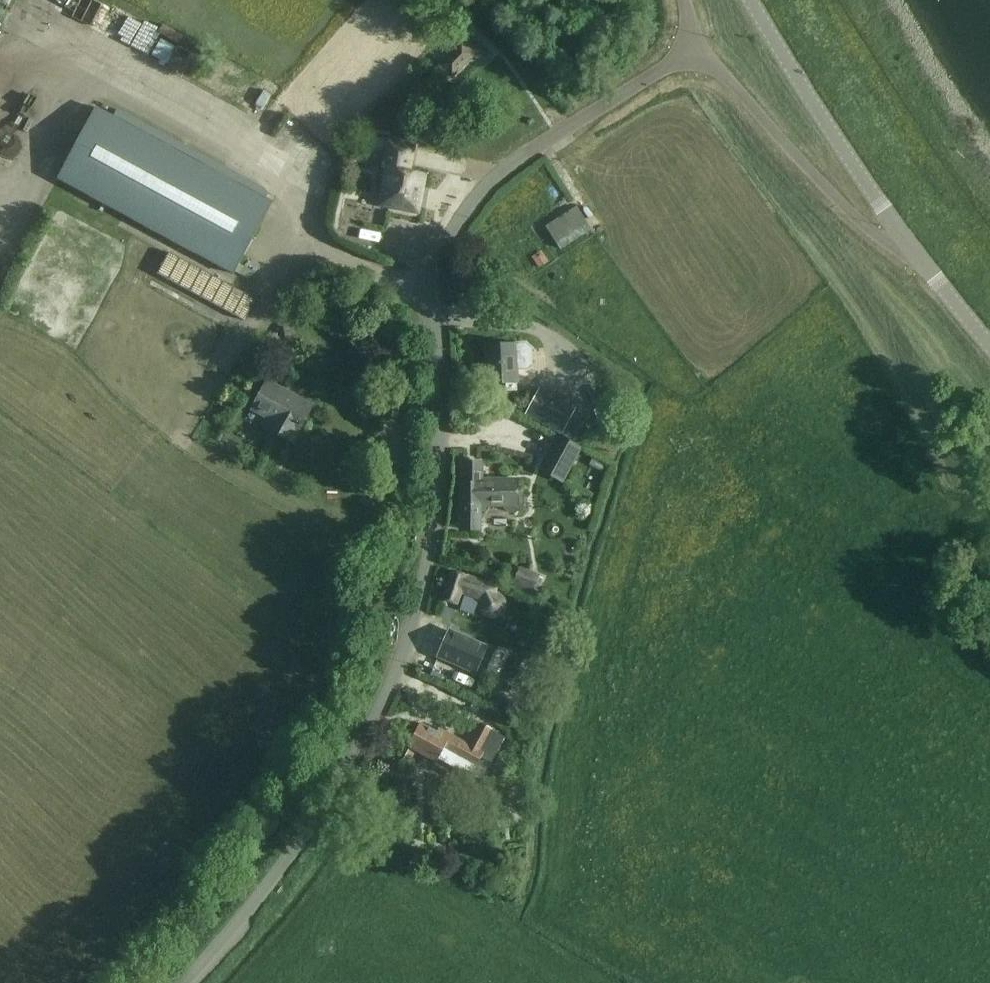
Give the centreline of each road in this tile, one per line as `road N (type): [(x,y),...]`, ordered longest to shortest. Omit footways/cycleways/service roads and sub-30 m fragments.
road 1 (unclassified): [(187,982),(326,806),(401,668),(438,498),(438,249),(488,184),(700,50)]
road 2 (unclassified): [(919,261),(753,0)]
road 3 (unclassified): [(919,261),(875,236),(700,50)]

